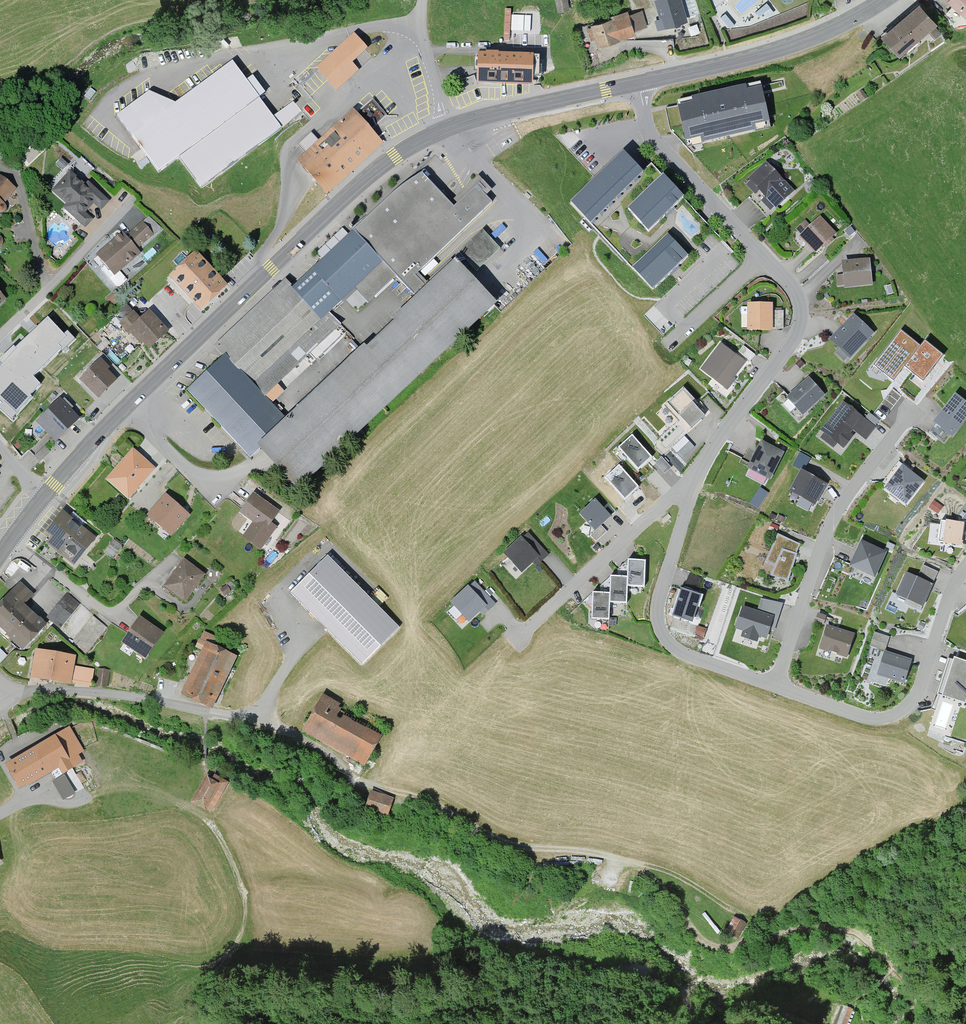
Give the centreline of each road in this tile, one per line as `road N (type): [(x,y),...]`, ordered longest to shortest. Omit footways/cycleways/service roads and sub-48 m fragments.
road 1 (secondary): [(450,128),(364,180),(107,425),(44,497)]
road 2 (residential): [(381,788),(269,726),(157,697),(49,692),(20,695),(0,708)]
road 3 (track): [(912,994),(873,946),(844,929),(784,932),(732,950),(710,946),(664,887),(615,858)]
road 4 (residential): [(775,686),(830,526),(912,417)]
road 5 (residential): [(775,686),(863,716),(902,711),(917,693),(965,569)]
road 6 (residential): [(696,479),(660,597),(663,633),(680,651),(775,686)]
road 7 (track): [(96,794),(156,792),(207,820),(220,836),(246,916),(236,946),(219,963)]
road 8 (residential): [(764,256),(797,295),(799,330),(696,479)]
road 9 (secondary): [(883,0),(778,50),(639,83)]
road 10 (track): [(615,858),(515,845),(381,788)]
road 11 (residential): [(696,479),(520,637)]
road 12 (residential): [(639,83),(655,141),(764,256)]
road 13 (secondary): [(639,83),(450,128)]
road 14 (residential): [(0,338),(131,204)]
road 15 (track): [(615,858),(671,872),(754,918)]
road 16 (residential): [(667,347),(764,256)]
road 17 (residential): [(450,128),(421,35),(423,0)]

